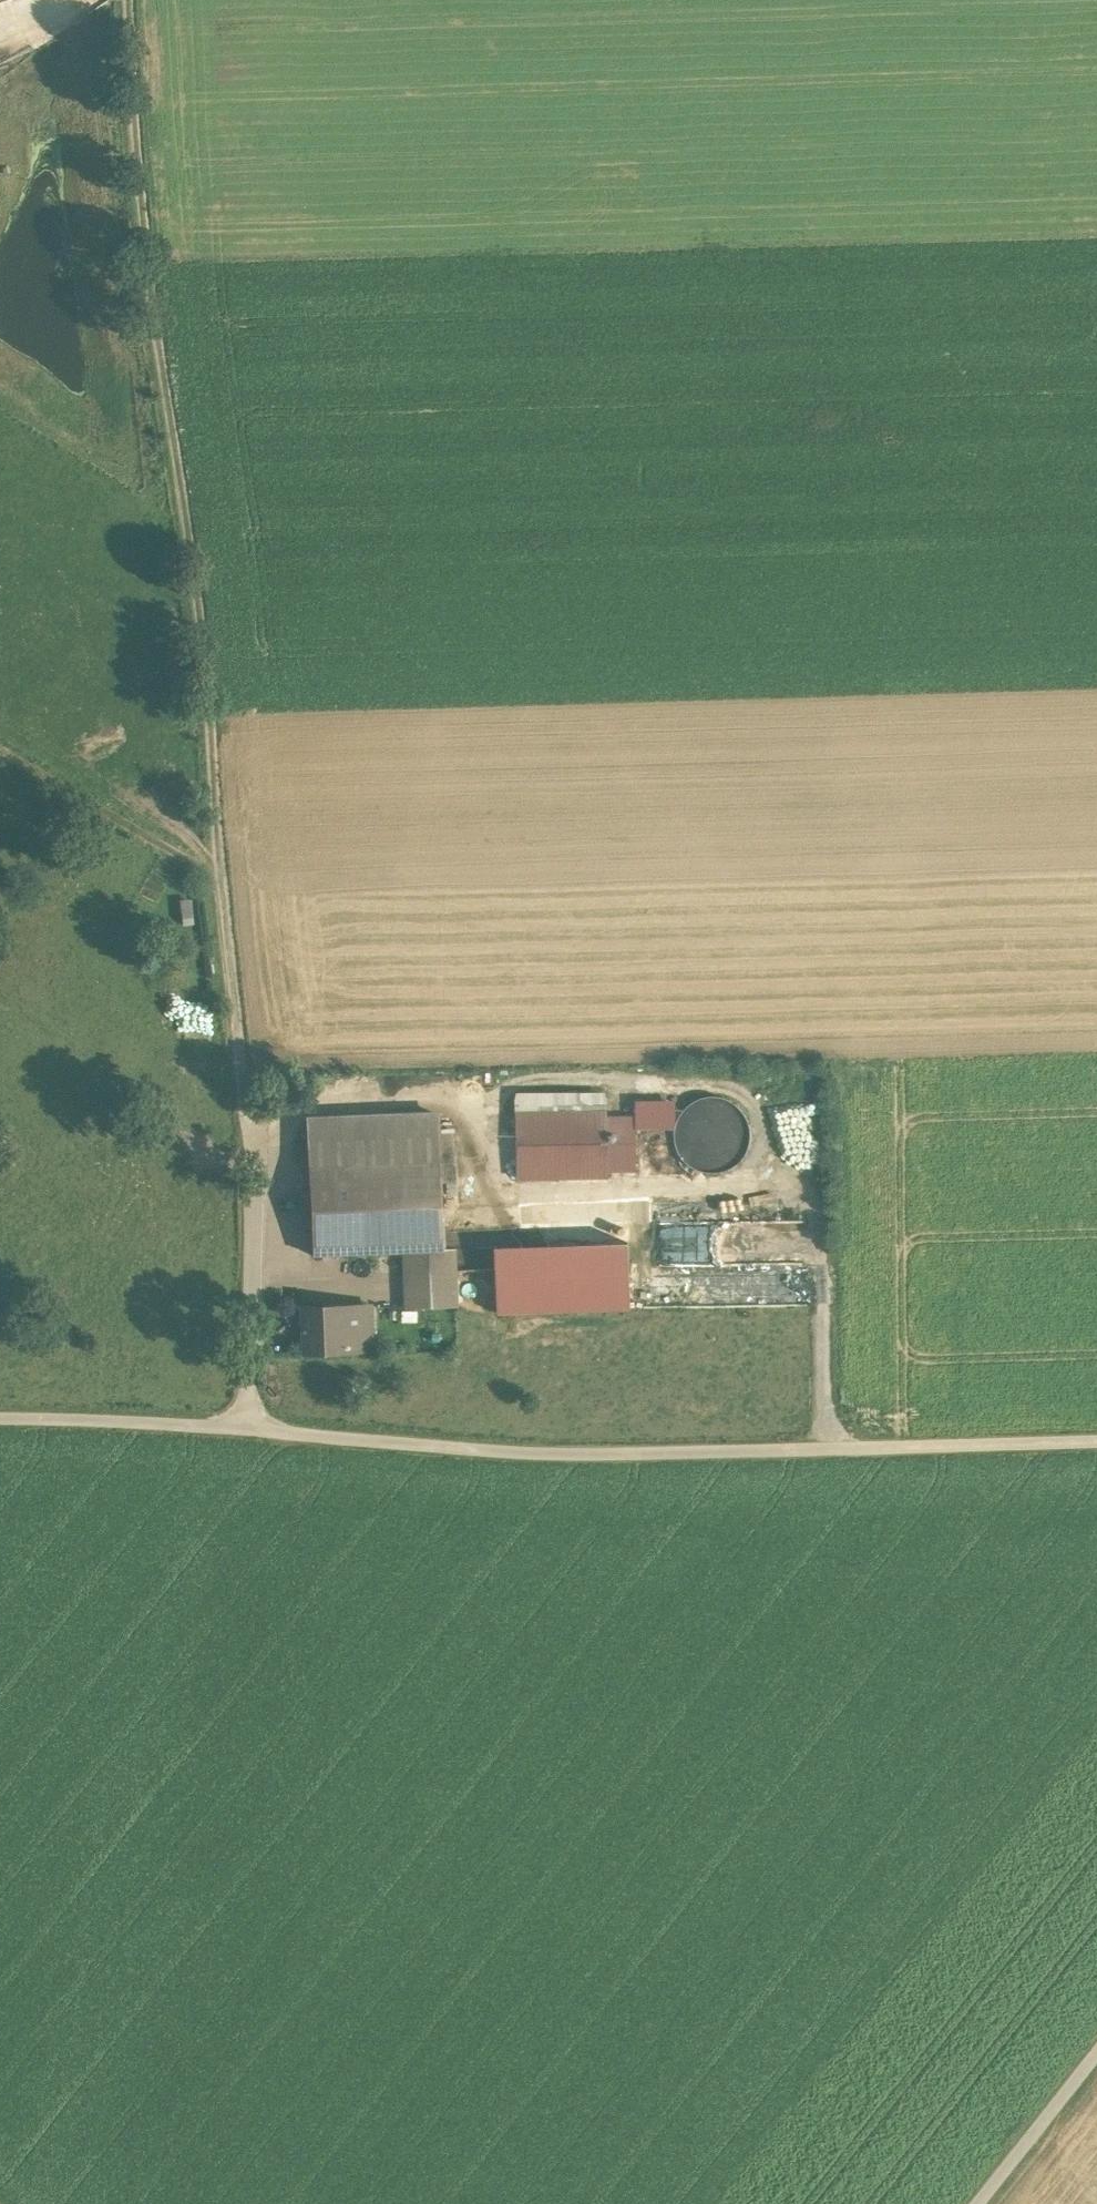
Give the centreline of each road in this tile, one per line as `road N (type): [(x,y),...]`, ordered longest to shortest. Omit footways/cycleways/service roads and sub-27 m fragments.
road 1 (track): [(132,0),(159,350),(217,719),(224,873)]
road 2 (track): [(1096,1438),(539,1454),(251,1432)]
road 3 (track): [(0,755),(201,871),(224,873)]
road 4 (track): [(251,1432),(0,1423)]
road 5 (track): [(224,873),(245,1080)]
road 6 (track): [(982,2203),(1096,2059)]

